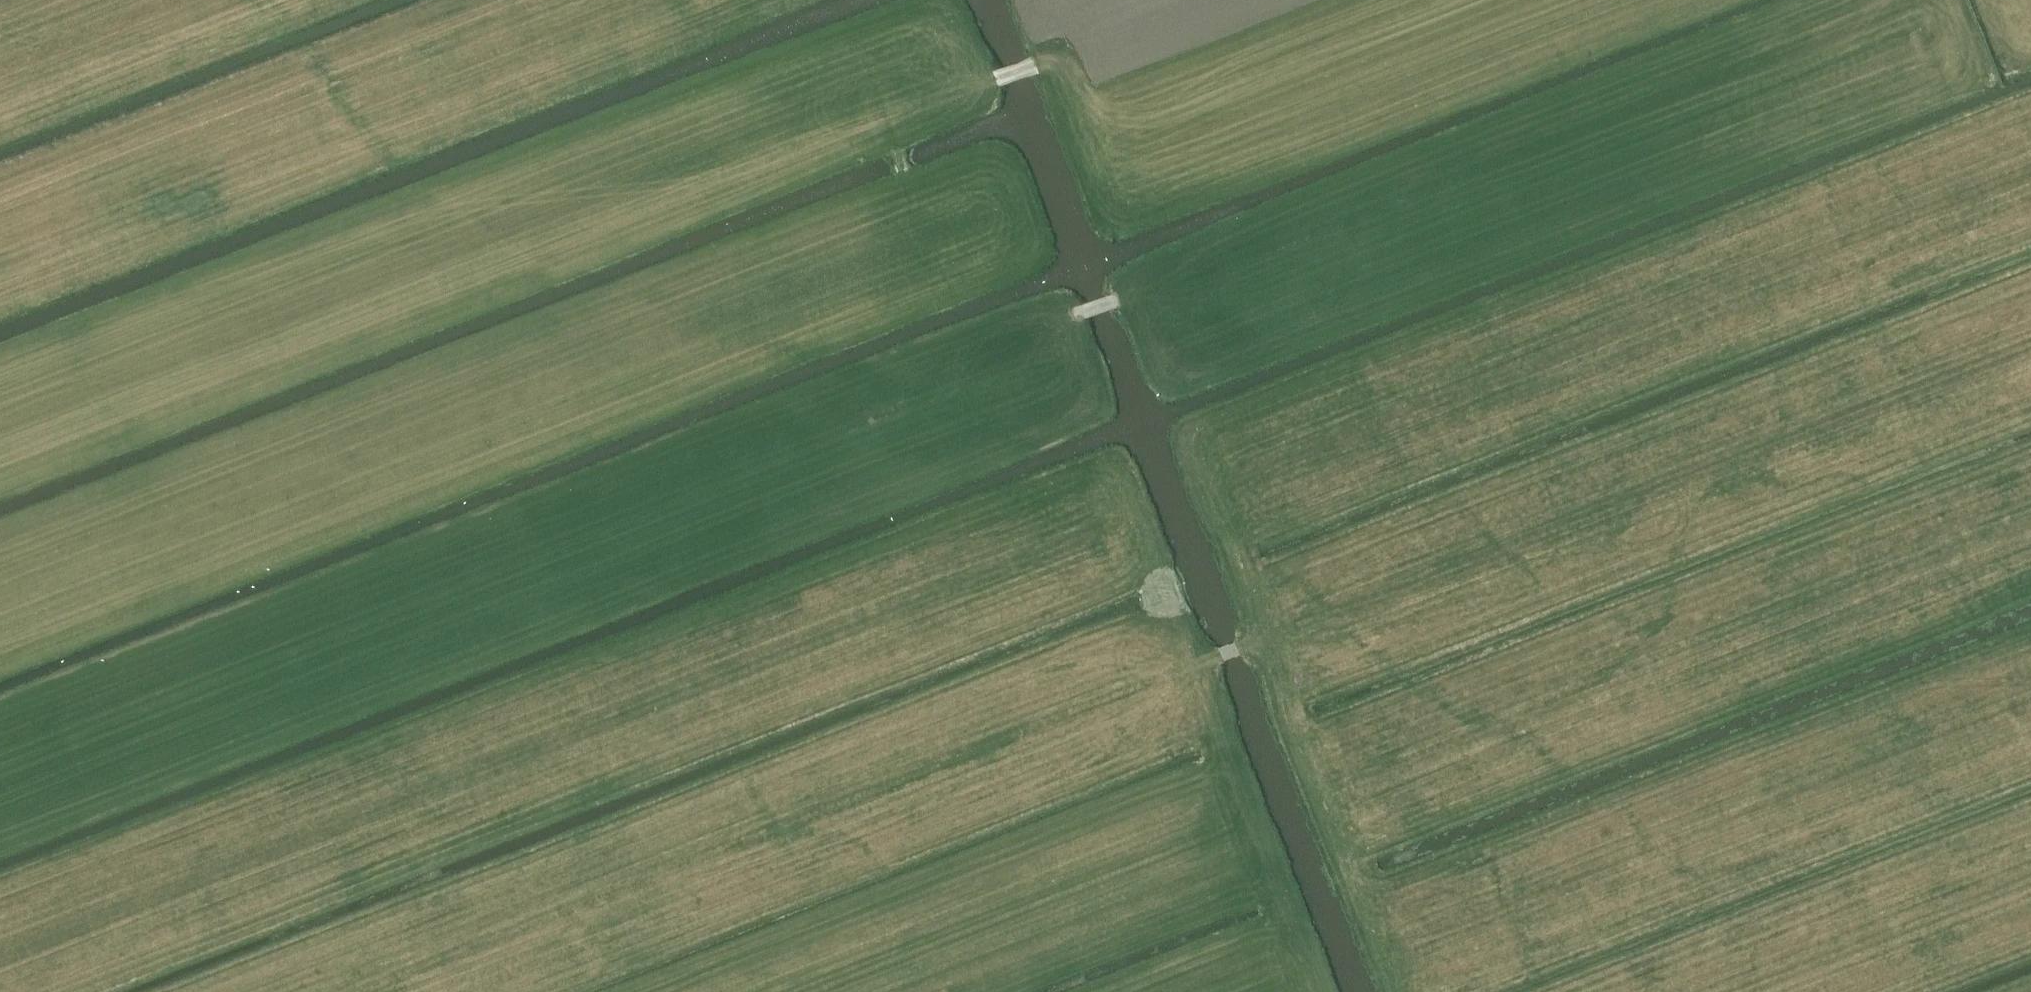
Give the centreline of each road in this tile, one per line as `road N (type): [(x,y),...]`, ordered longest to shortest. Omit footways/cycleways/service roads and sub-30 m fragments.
road 1 (track): [(357,991),(1266,636)]

